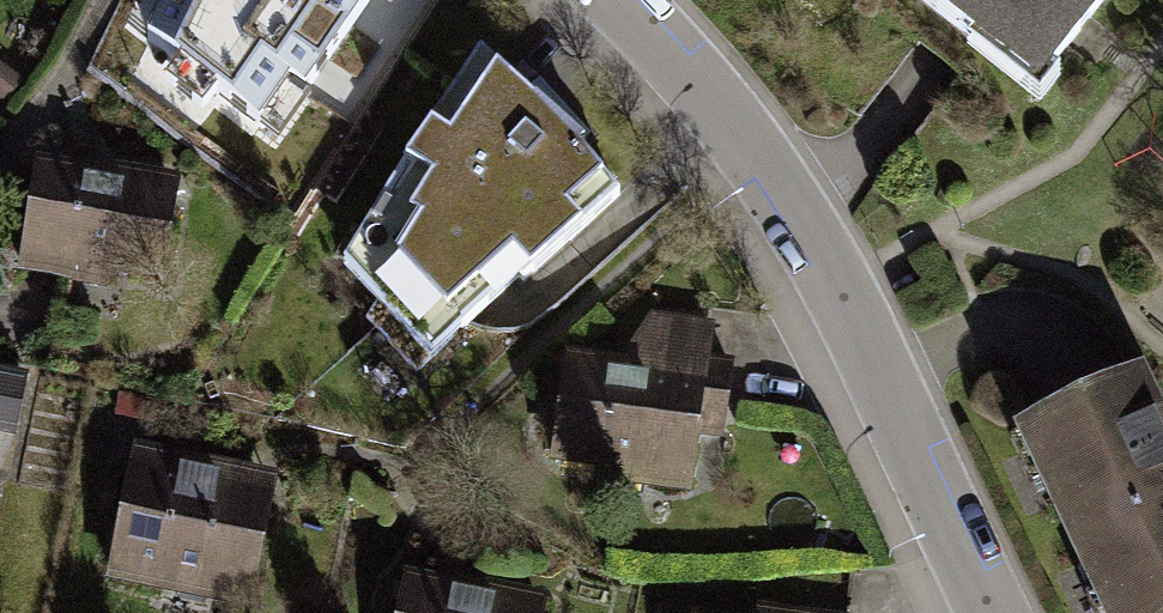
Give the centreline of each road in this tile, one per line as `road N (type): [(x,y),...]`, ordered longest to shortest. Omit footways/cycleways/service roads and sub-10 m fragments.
road 1 (residential): [(985,612),(791,206),(735,125),(622,0)]

